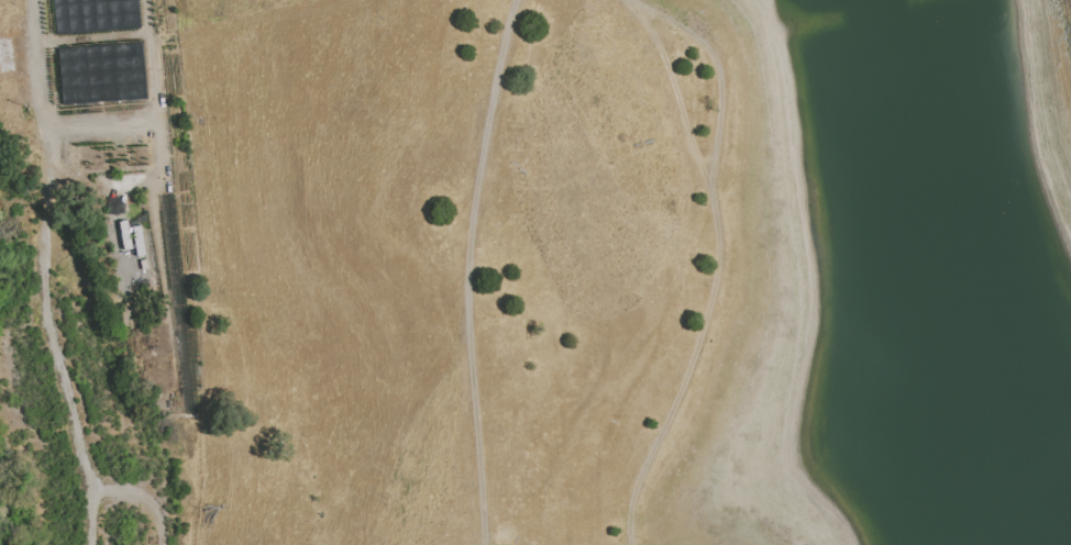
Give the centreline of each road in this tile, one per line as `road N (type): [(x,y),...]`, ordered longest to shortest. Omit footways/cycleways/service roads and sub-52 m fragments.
road 1 (track): [(631,0),(709,48),(721,88),(713,177),(718,270),(702,335),(634,498),(632,544)]

